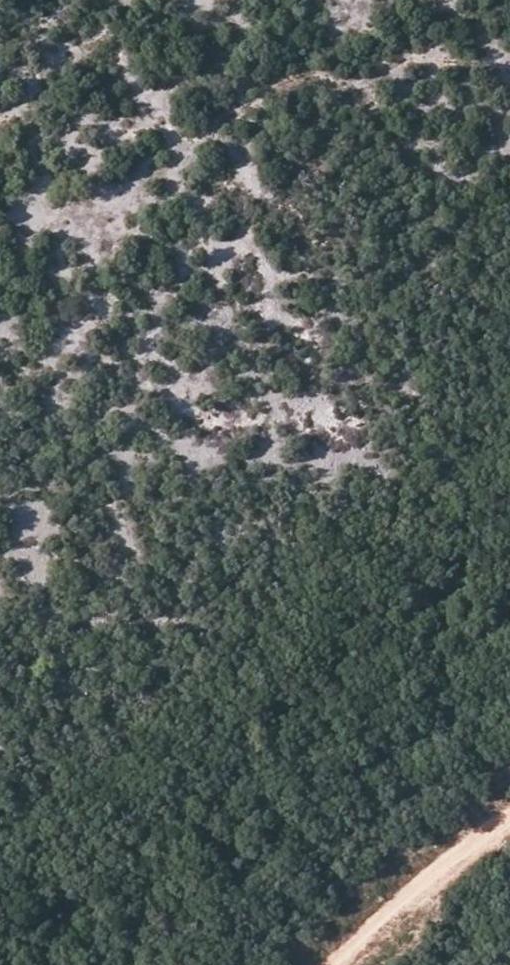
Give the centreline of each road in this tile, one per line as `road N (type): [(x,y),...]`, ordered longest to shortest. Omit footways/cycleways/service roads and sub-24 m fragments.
road 1 (track): [(509,819),(440,865),(344,964)]

